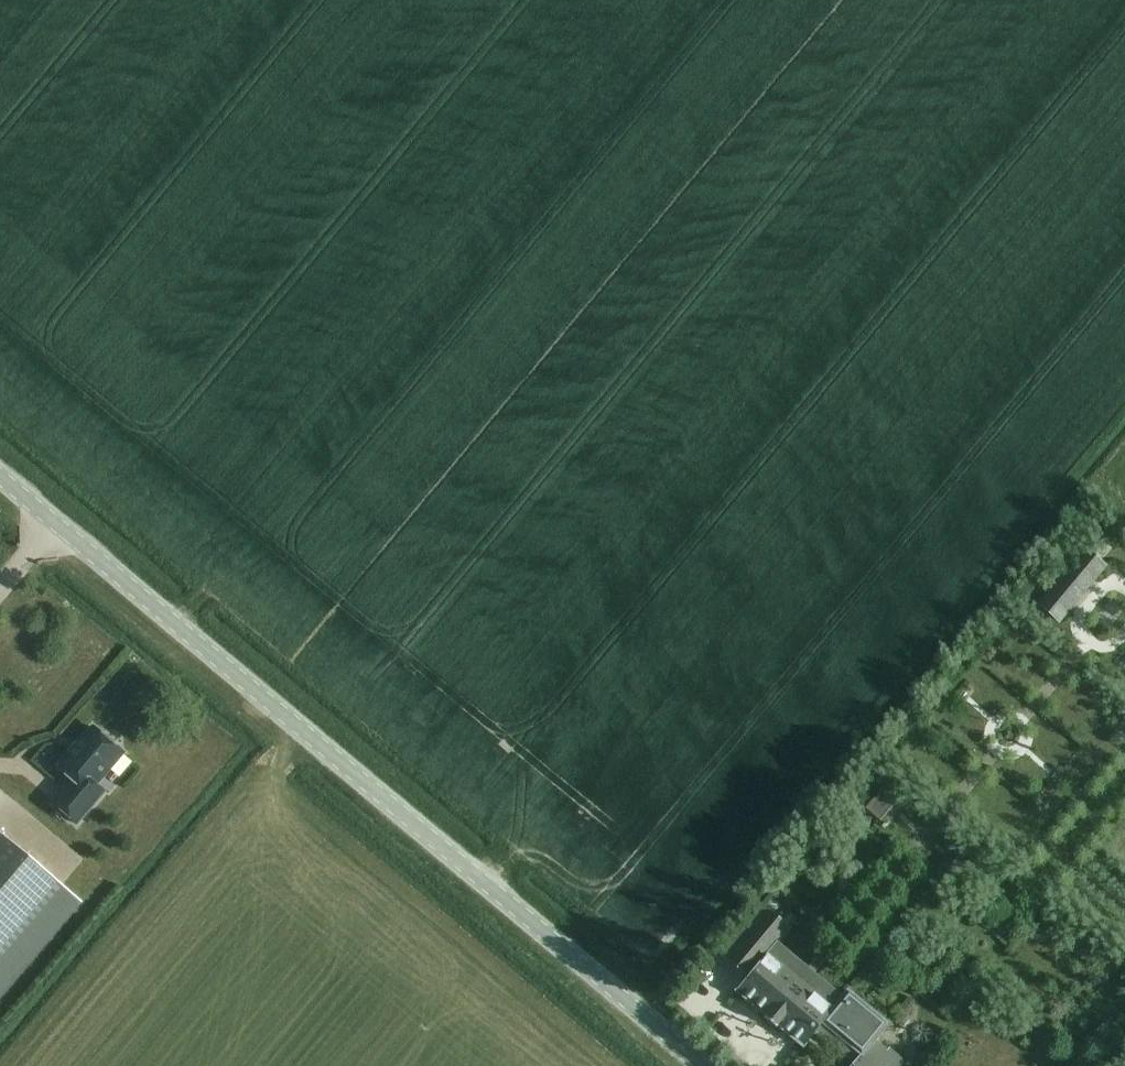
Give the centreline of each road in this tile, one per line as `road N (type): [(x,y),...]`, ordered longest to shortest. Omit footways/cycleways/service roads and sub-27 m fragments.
road 1 (tertiary): [(700,1065),(0,476)]

